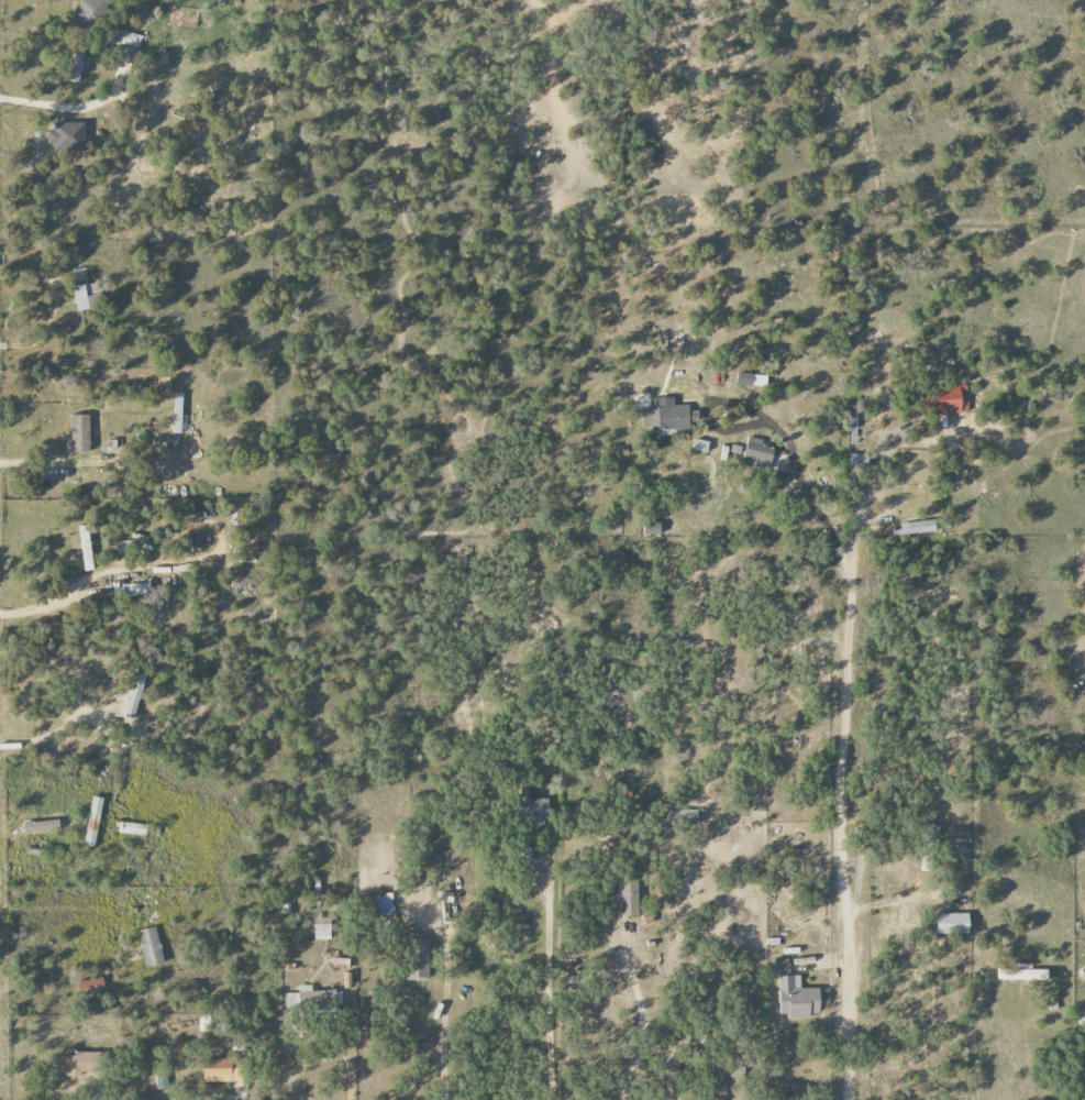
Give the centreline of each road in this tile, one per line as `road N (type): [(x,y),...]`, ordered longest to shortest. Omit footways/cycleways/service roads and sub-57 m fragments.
road 1 (residential): [(849,1099),(842,850)]

